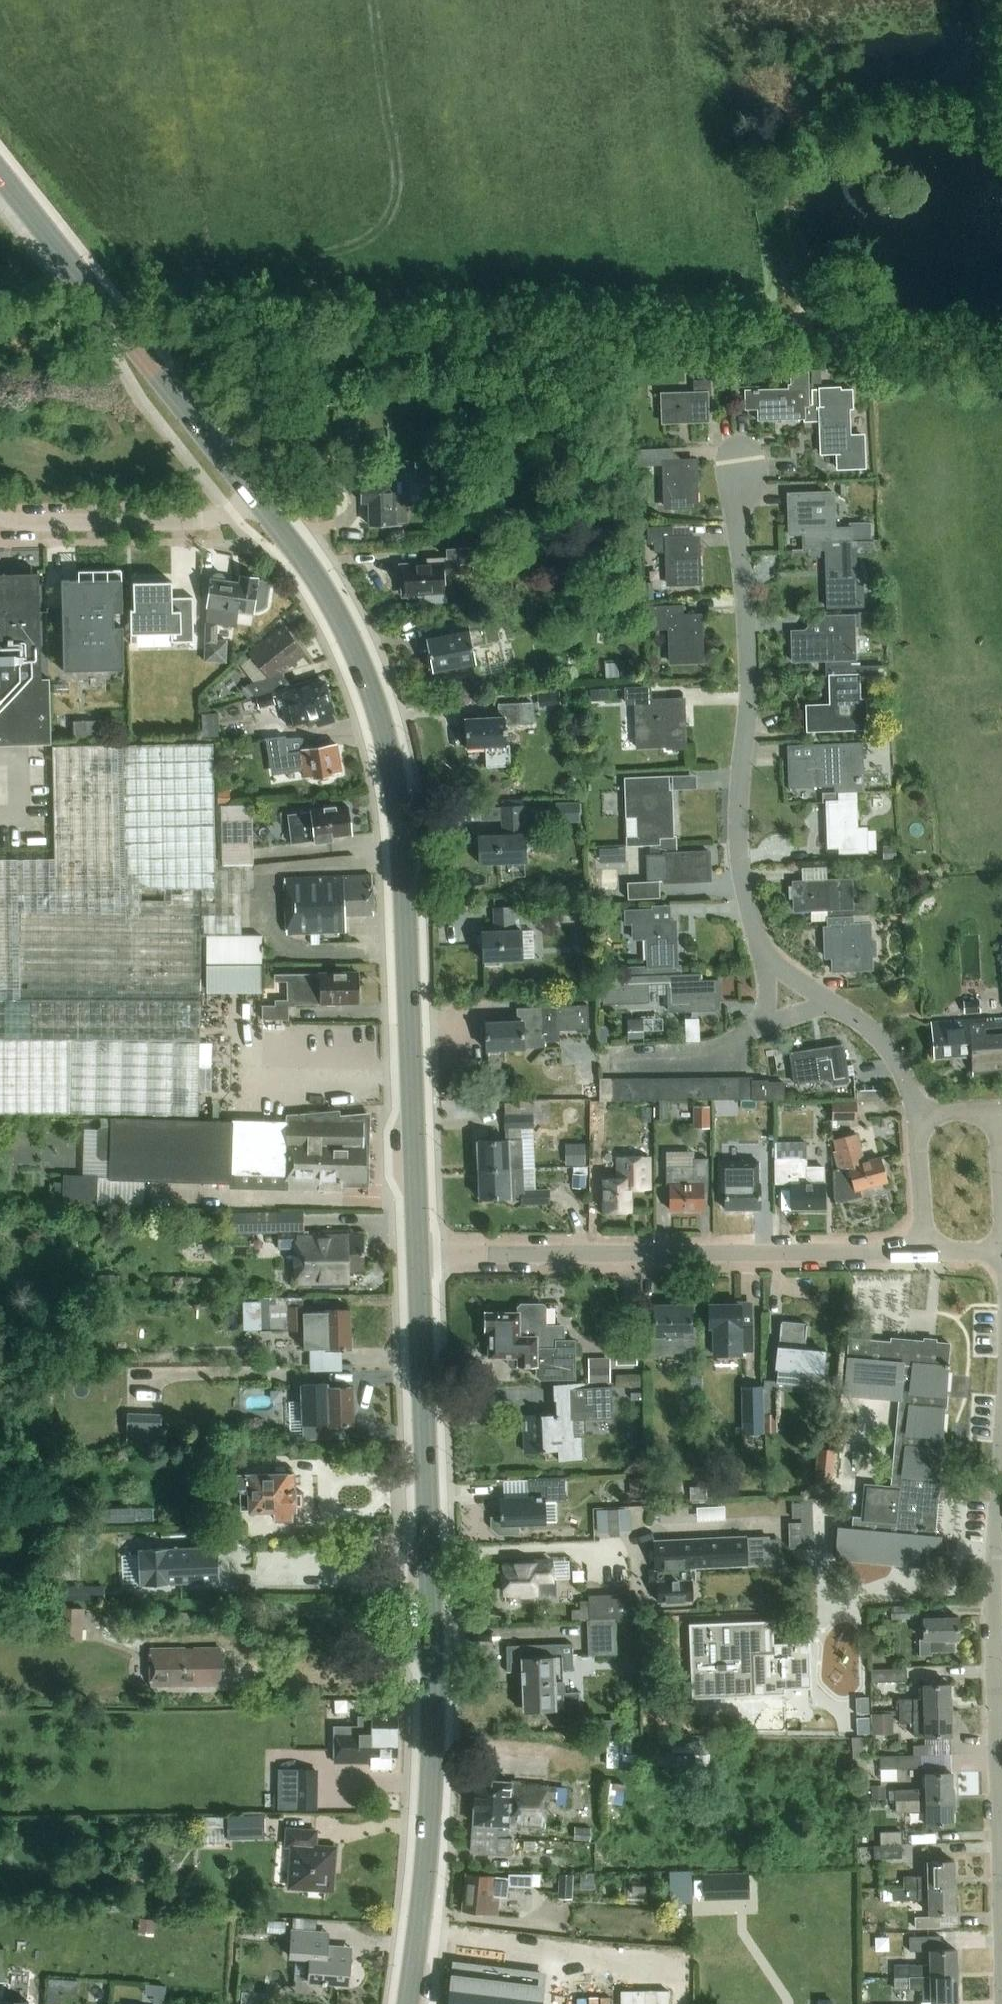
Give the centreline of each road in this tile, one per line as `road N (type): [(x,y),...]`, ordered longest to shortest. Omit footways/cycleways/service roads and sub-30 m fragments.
road 1 (secondary): [(420,1255),(402,856),(387,739),(335,610),(257,500)]
road 2 (secondary): [(408,2003),(429,1847),(432,1713),(420,1255)]
road 3 (residential): [(917,1111),(898,1064),(876,1038),(772,963),(749,911),(739,848),(749,701),(737,449)]
road 4 (residential): [(420,1255),(923,1253)]
road 5 (track): [(310,337),(812,341)]
road 6 (secondary): [(0,174),(257,500)]
road 7 (residential): [(1001,1925),(996,1628),(1001,1549)]
road 8 (track): [(0,336),(310,337)]
road 9 (unclassified): [(0,518),(198,521),(257,500)]
road 10 (track): [(812,341),(1001,341)]
road 11 (residential): [(923,1253),(917,1111)]

